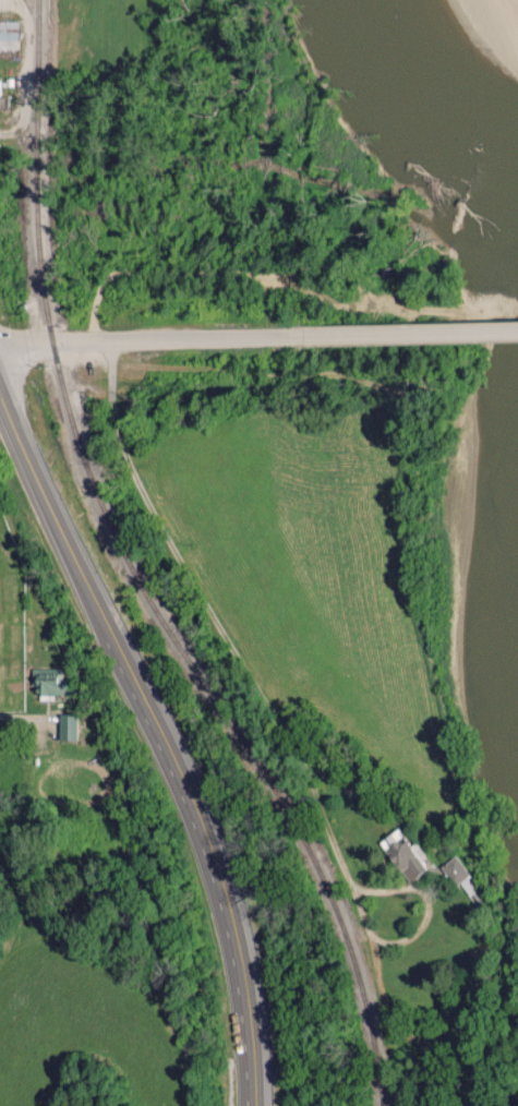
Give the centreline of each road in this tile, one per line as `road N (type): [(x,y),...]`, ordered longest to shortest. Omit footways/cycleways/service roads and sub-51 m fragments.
road 1 (primary): [(253,1067),(239,934),(200,815),(0,406)]
road 2 (tertiary): [(284,335),(0,350)]
road 3 (tertiary): [(517,330),(284,335)]

